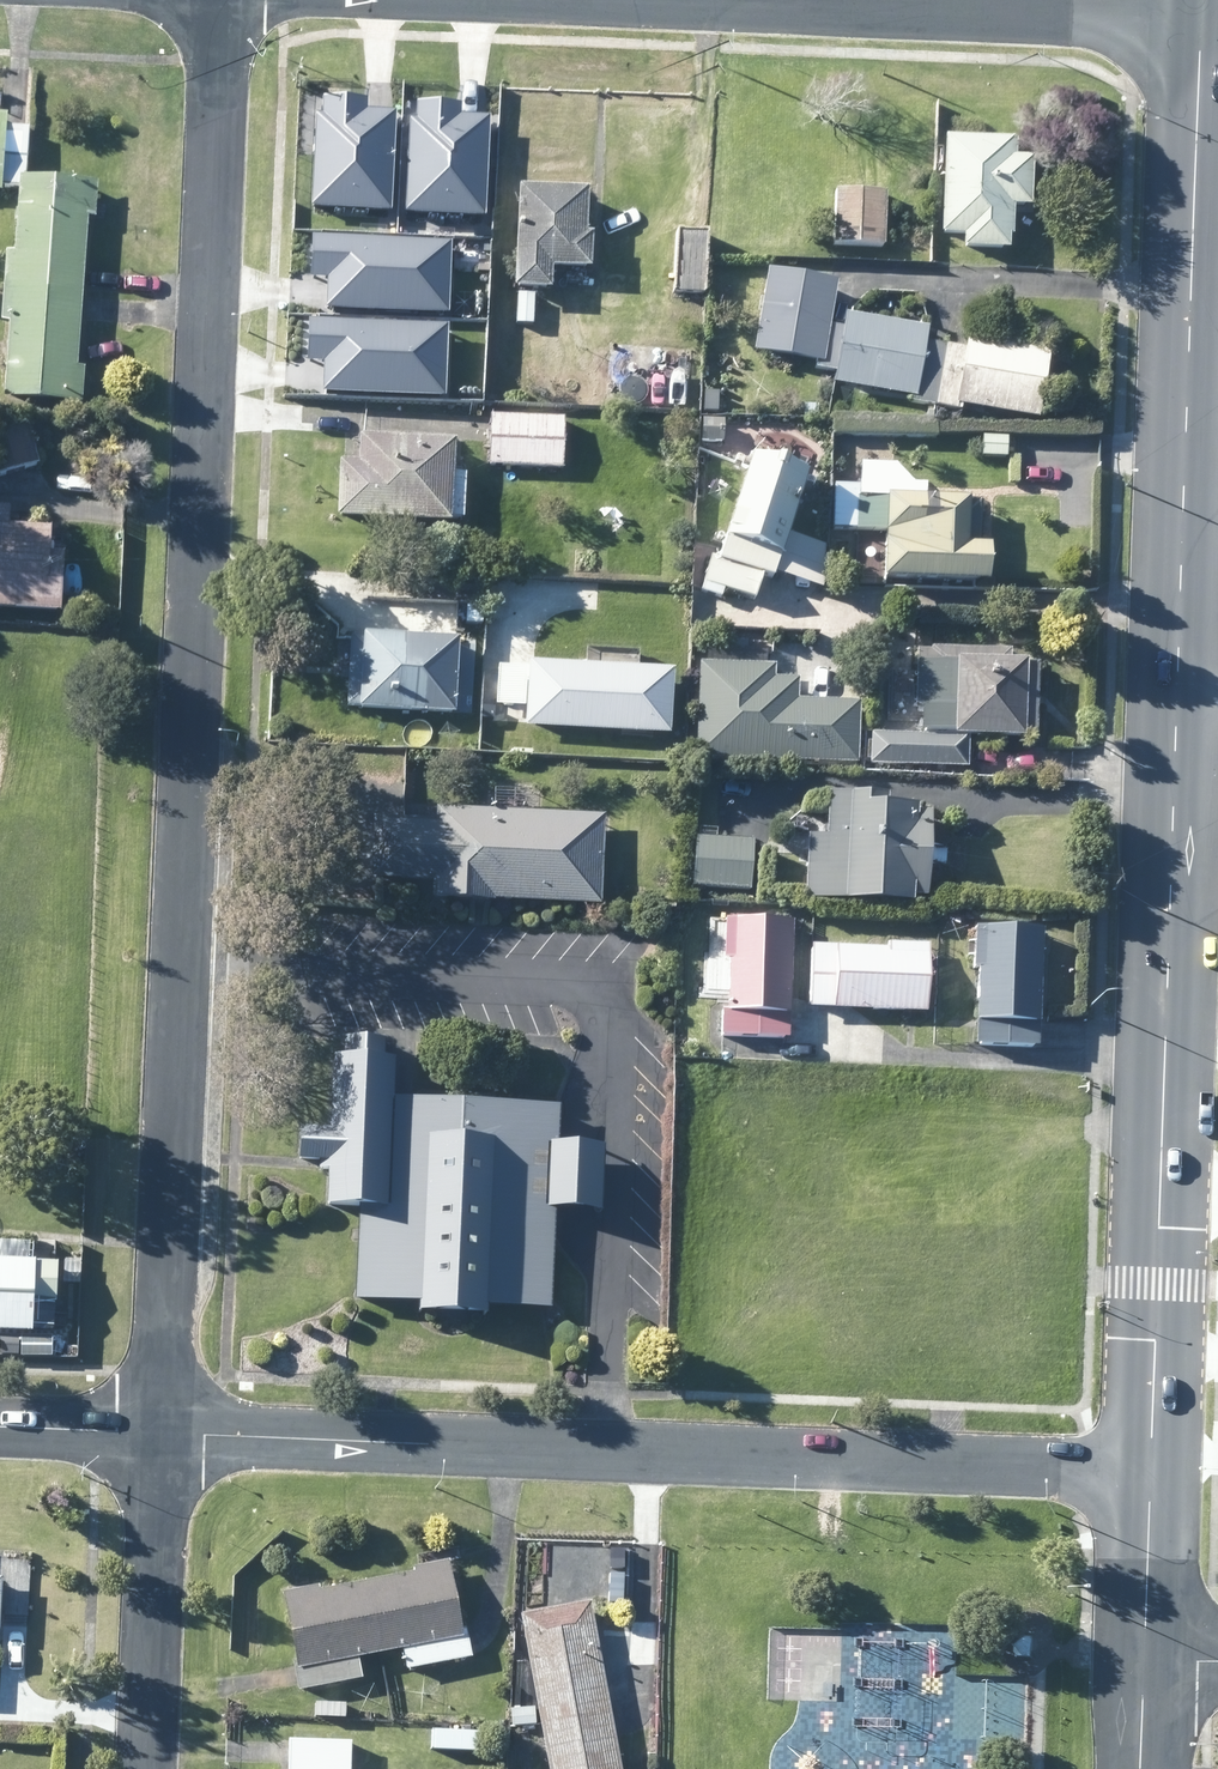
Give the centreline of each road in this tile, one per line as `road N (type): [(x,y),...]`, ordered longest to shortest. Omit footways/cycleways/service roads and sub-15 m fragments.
road 1 (tertiary): [(1151,1476),(1202,19)]
road 2 (residential): [(159,1434),(220,0)]
road 3 (residential): [(159,1434),(1151,1476)]
road 4 (residential): [(1202,19),(683,0)]
road 5 (residential): [(145,1768),(159,1434)]
road 6 (tertiary): [(1145,1660),(1151,1476)]
road 7 (residential): [(0,1426),(159,1434)]

